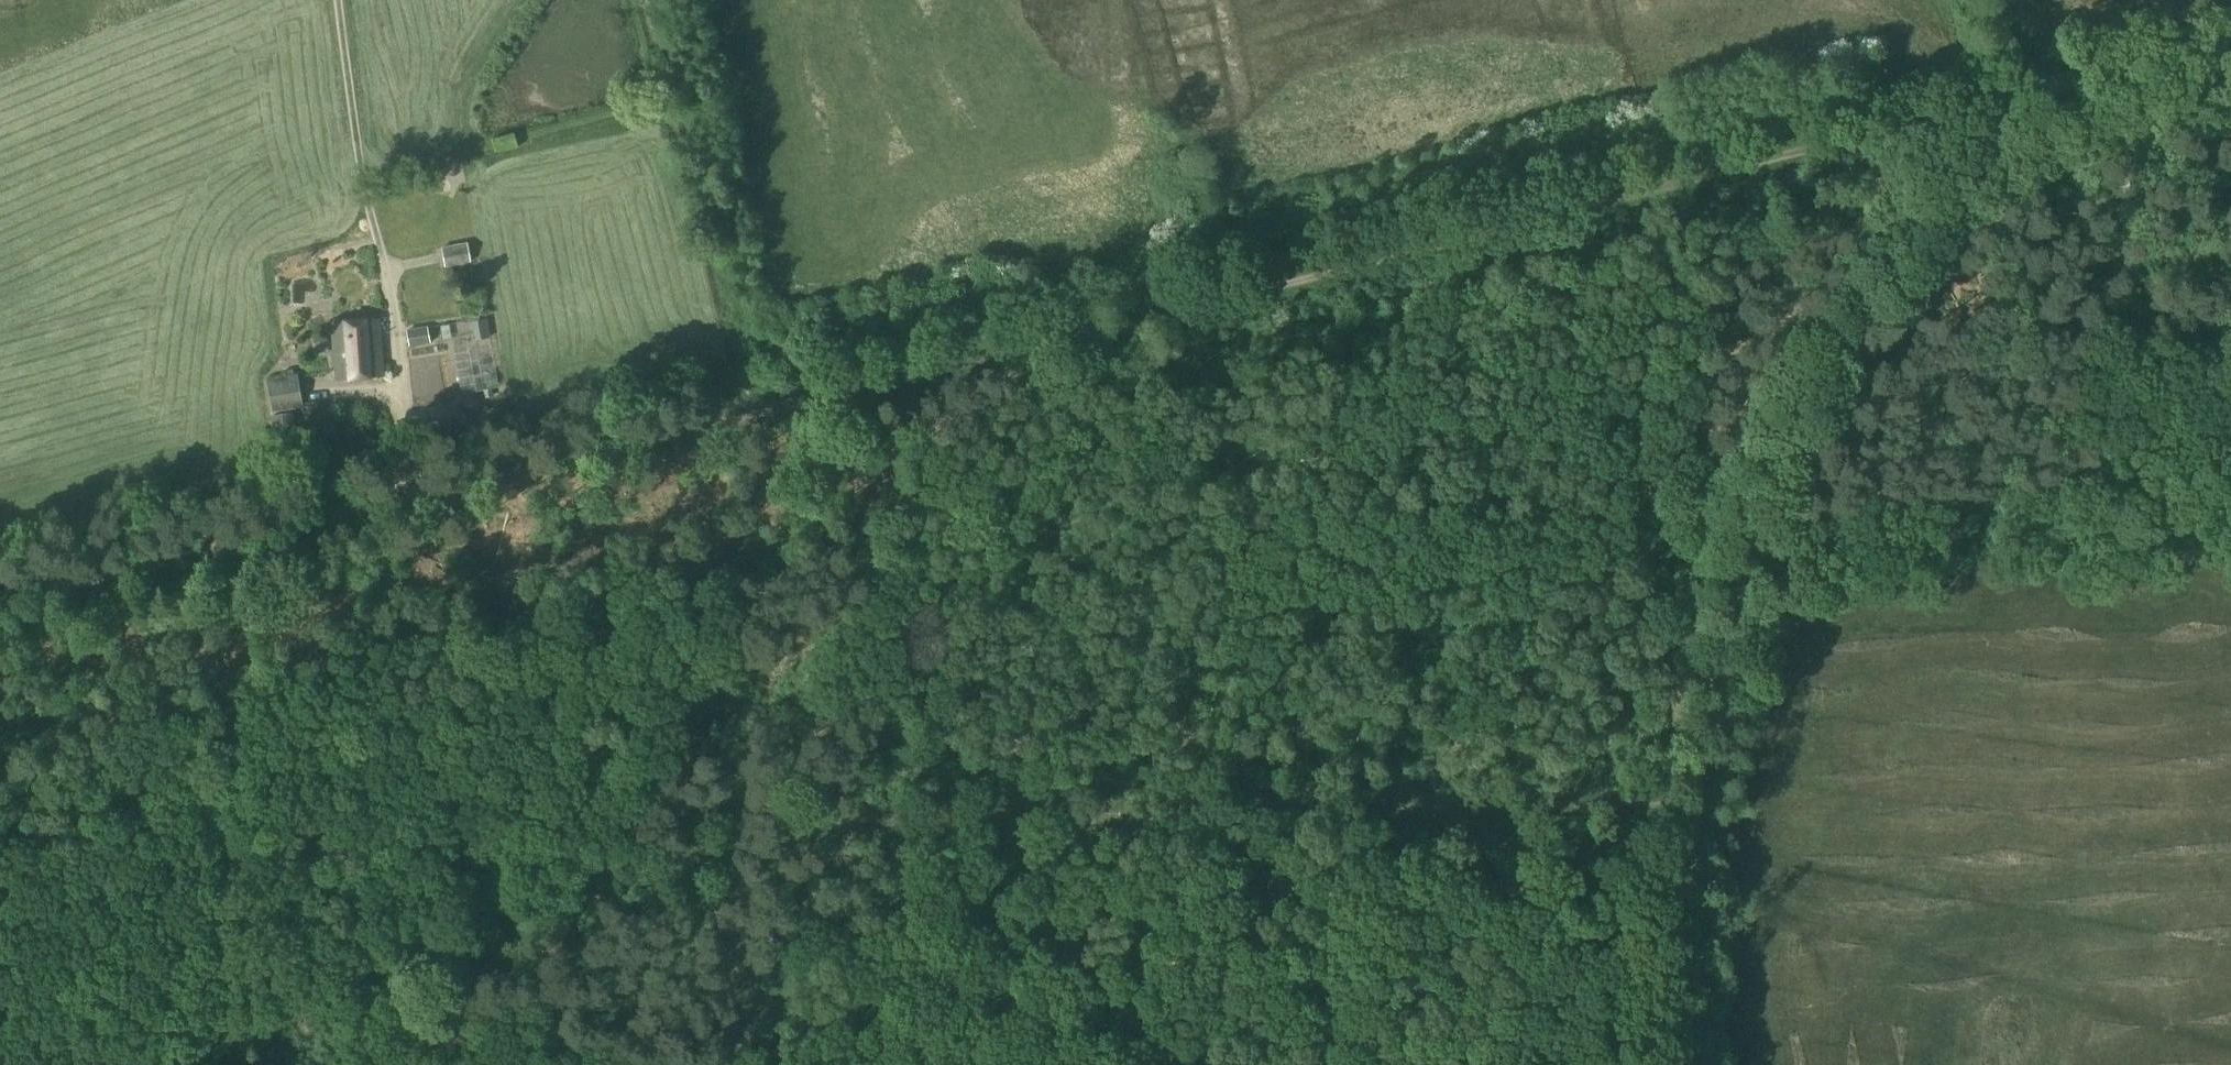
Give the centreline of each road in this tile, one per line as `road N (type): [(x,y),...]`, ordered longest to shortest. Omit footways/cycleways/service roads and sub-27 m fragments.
road 1 (track): [(1958,106),(0,604)]
road 2 (track): [(1958,106),(1956,152),(1782,441),(1741,537),(1694,803),(1703,1064)]
road 3 (track): [(402,425),(343,0)]
road 4 (track): [(2230,36),(2033,86)]

